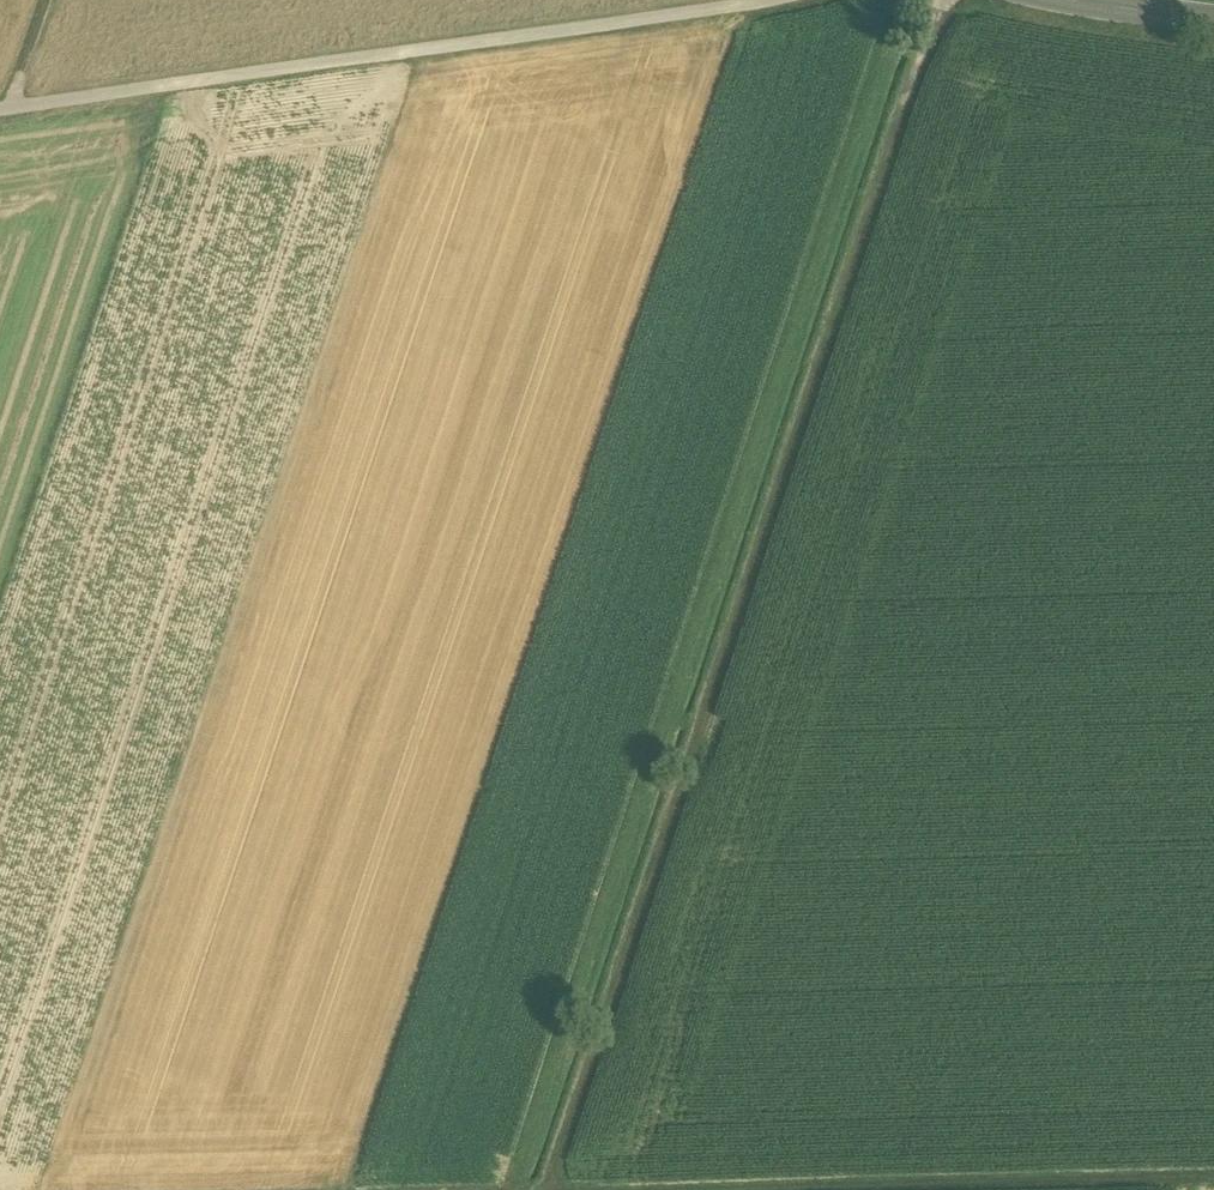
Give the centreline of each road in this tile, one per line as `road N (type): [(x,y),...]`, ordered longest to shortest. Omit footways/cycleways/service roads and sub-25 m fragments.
road 1 (track): [(944,0),(549,1189)]
road 2 (track): [(0,111),(769,0)]
road 3 (track): [(1213,1182),(928,1189)]
road 4 (tertiary): [(1067,0),(1213,20)]

